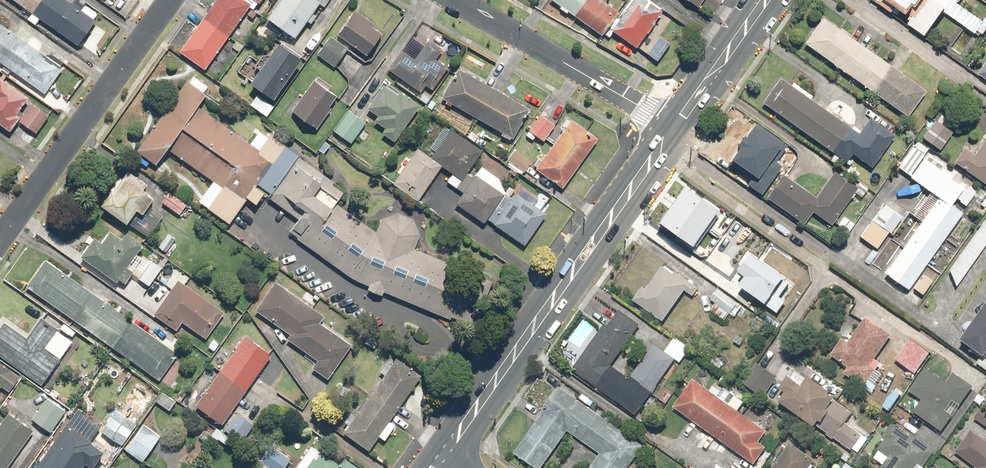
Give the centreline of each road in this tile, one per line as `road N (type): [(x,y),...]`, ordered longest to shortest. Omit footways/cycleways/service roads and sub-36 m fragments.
road 1 (secondary): [(445,451),(676,128)]
road 2 (residential): [(0,240),(171,0)]
road 3 (residential): [(455,0),(676,128)]
road 4 (secondary): [(676,128),(767,0)]

